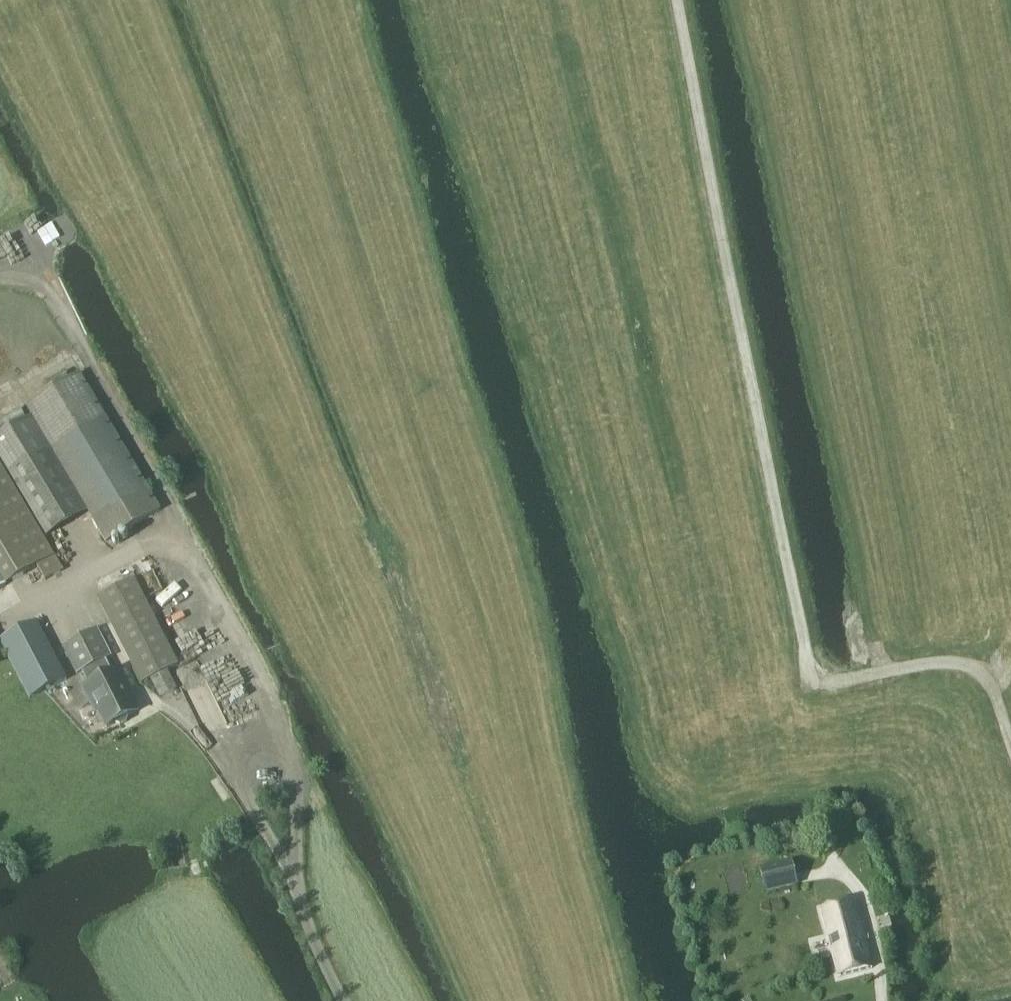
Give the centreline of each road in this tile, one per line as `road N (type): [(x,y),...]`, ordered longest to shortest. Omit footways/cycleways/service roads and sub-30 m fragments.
road 1 (track): [(673,0),(812,683),(952,662),(983,671),(1010,737)]
road 2 (track): [(170,552),(175,521),(53,294),(31,278),(0,274)]

